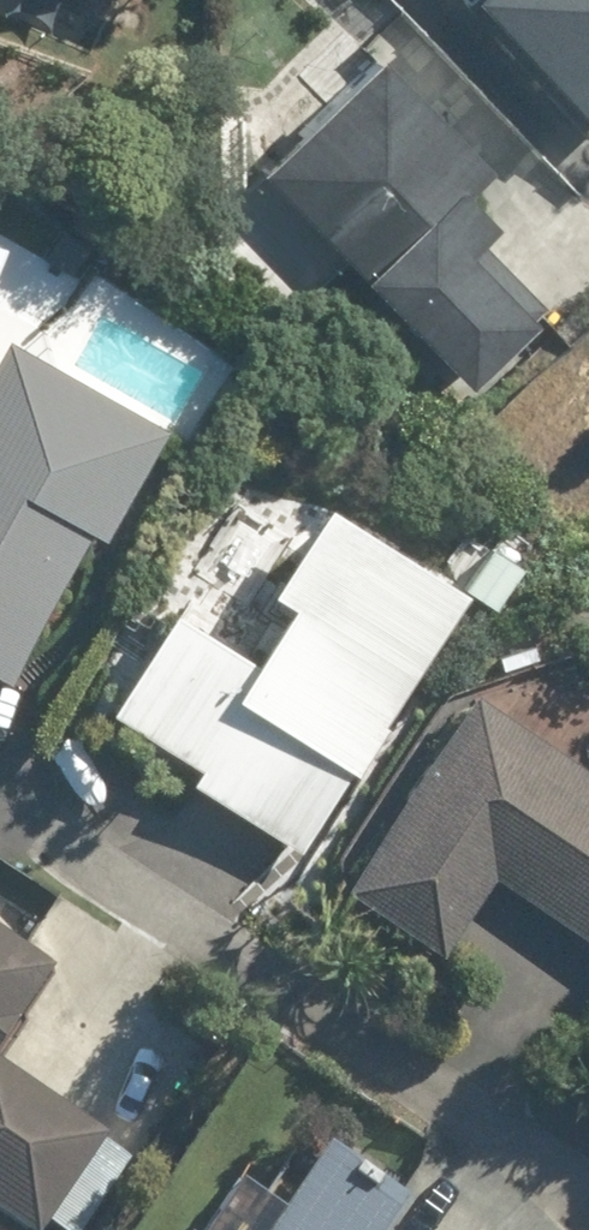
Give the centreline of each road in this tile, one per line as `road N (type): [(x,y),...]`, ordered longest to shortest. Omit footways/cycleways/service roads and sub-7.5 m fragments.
road 1 (residential): [(588,1222),(547,1180),(0,841)]

